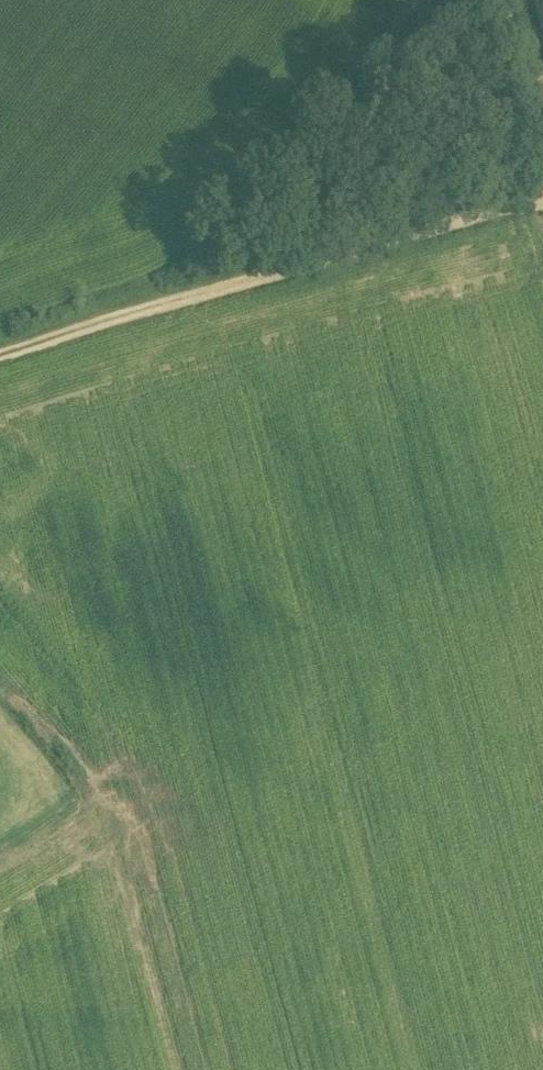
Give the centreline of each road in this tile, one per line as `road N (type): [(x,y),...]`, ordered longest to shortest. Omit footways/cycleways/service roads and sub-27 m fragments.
road 1 (track): [(542,196),(0,355)]
road 2 (unclassified): [(508,0),(542,117)]

